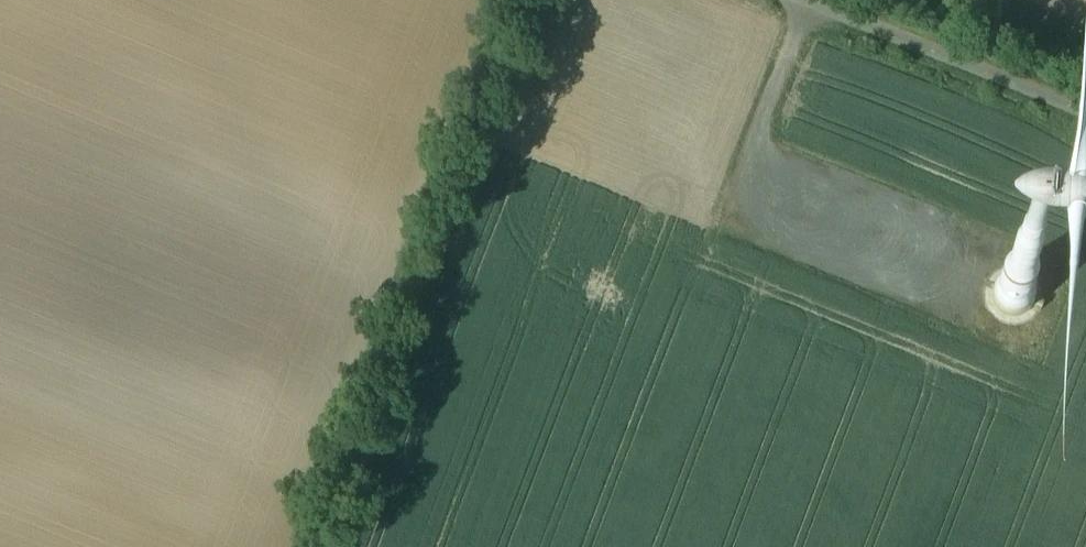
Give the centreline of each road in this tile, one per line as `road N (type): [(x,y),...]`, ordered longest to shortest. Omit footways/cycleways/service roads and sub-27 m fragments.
road 1 (track): [(952,188),(800,130),(758,69),(735,0)]
road 2 (unclassified): [(1085,104),(819,0)]

